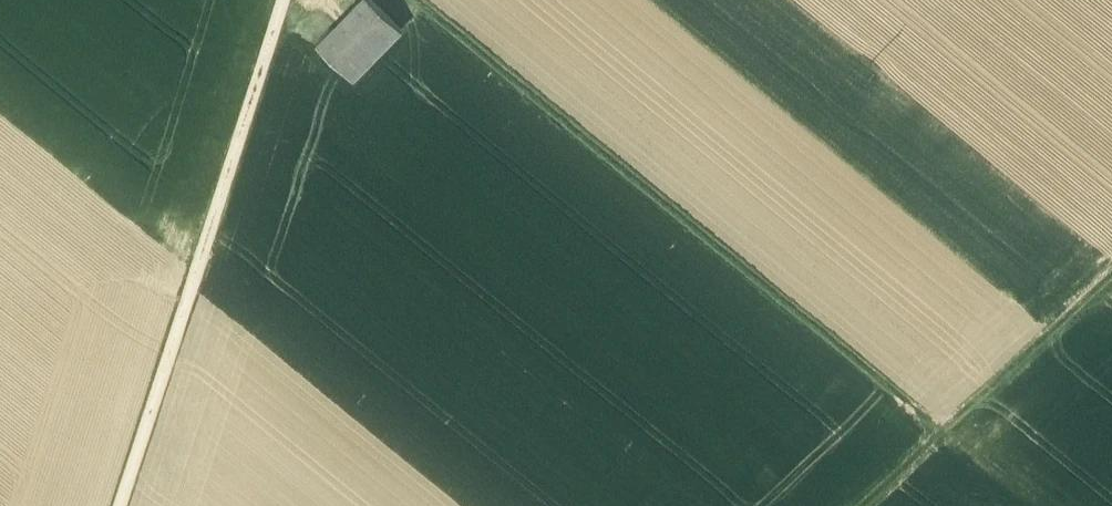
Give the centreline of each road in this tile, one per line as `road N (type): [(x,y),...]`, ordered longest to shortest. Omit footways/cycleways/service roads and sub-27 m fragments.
road 1 (track): [(960,453),(420,0)]
road 2 (track): [(121,505),(285,0)]
road 3 (track): [(902,505),(1111,316)]

